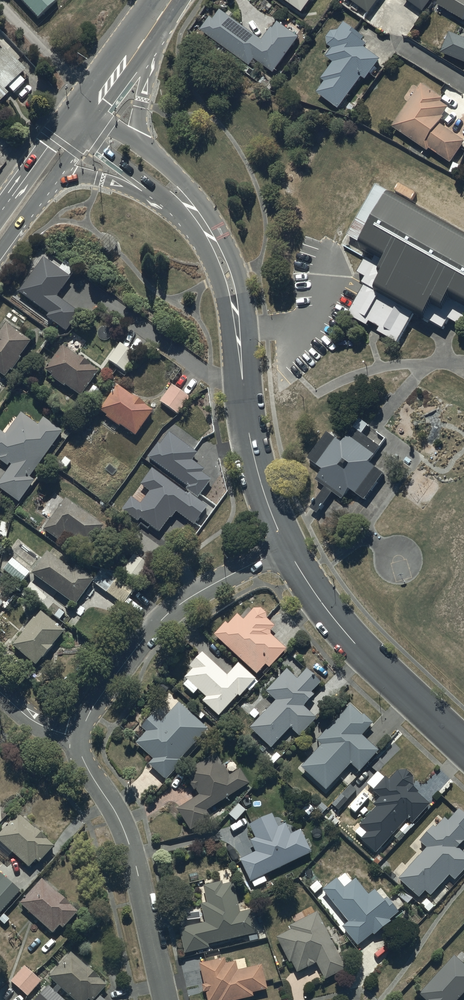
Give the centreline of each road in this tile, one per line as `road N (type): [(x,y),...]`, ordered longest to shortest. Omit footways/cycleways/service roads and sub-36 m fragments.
road 1 (residential): [(288,544),(254,454),(234,293),(191,206)]
road 2 (residential): [(80,738),(106,688),(166,616),(288,544)]
road 3 (residential): [(80,738),(83,758),(129,844),(165,999)]
road 4 (residential): [(463,746),(355,644),(288,544)]
road 5 (secondary): [(163,11),(139,131),(154,172)]
road 6 (secondary): [(191,206),(87,176),(35,186)]
road 7 (secondary): [(83,119),(163,11)]

